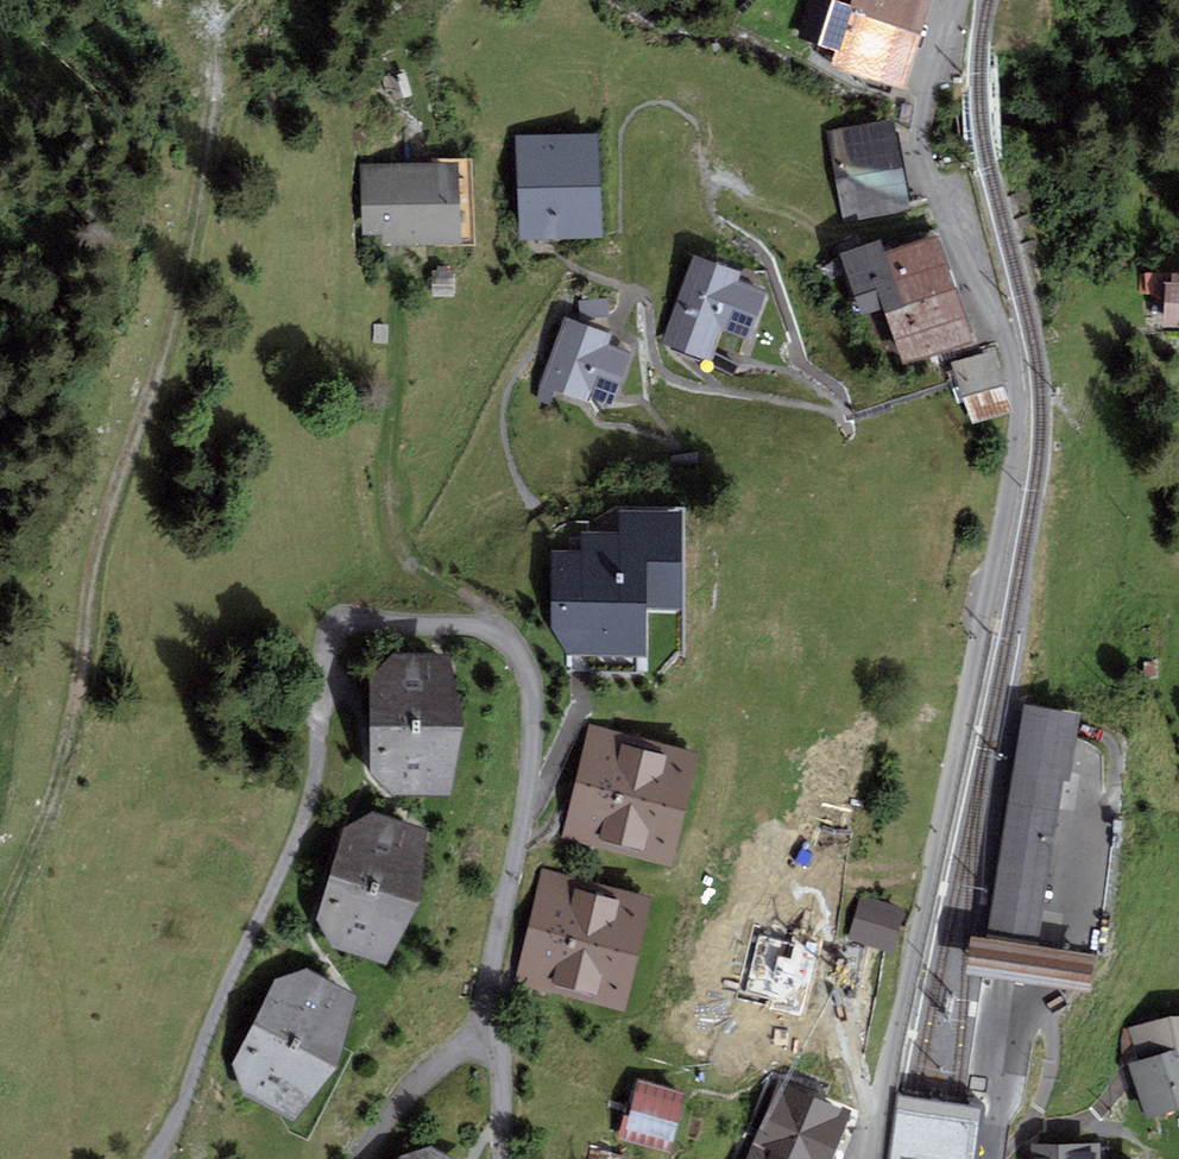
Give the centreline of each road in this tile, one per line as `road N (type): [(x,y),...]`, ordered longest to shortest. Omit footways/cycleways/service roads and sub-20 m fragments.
road 1 (unclassified): [(955,0),(929,77),(922,156),(939,210),(1016,368),(1015,442),(867,1158)]
road 2 (residential): [(489,1022),(534,707),(515,647),(496,627),(358,617),(335,625),(320,731)]
road 3 (track): [(153,1158),(165,1148),(207,1025),(312,800),(320,731)]
road 4 (residential): [(360,1158),(399,1099),(489,1022)]
road 5 (residential): [(504,1158),(489,1022)]

